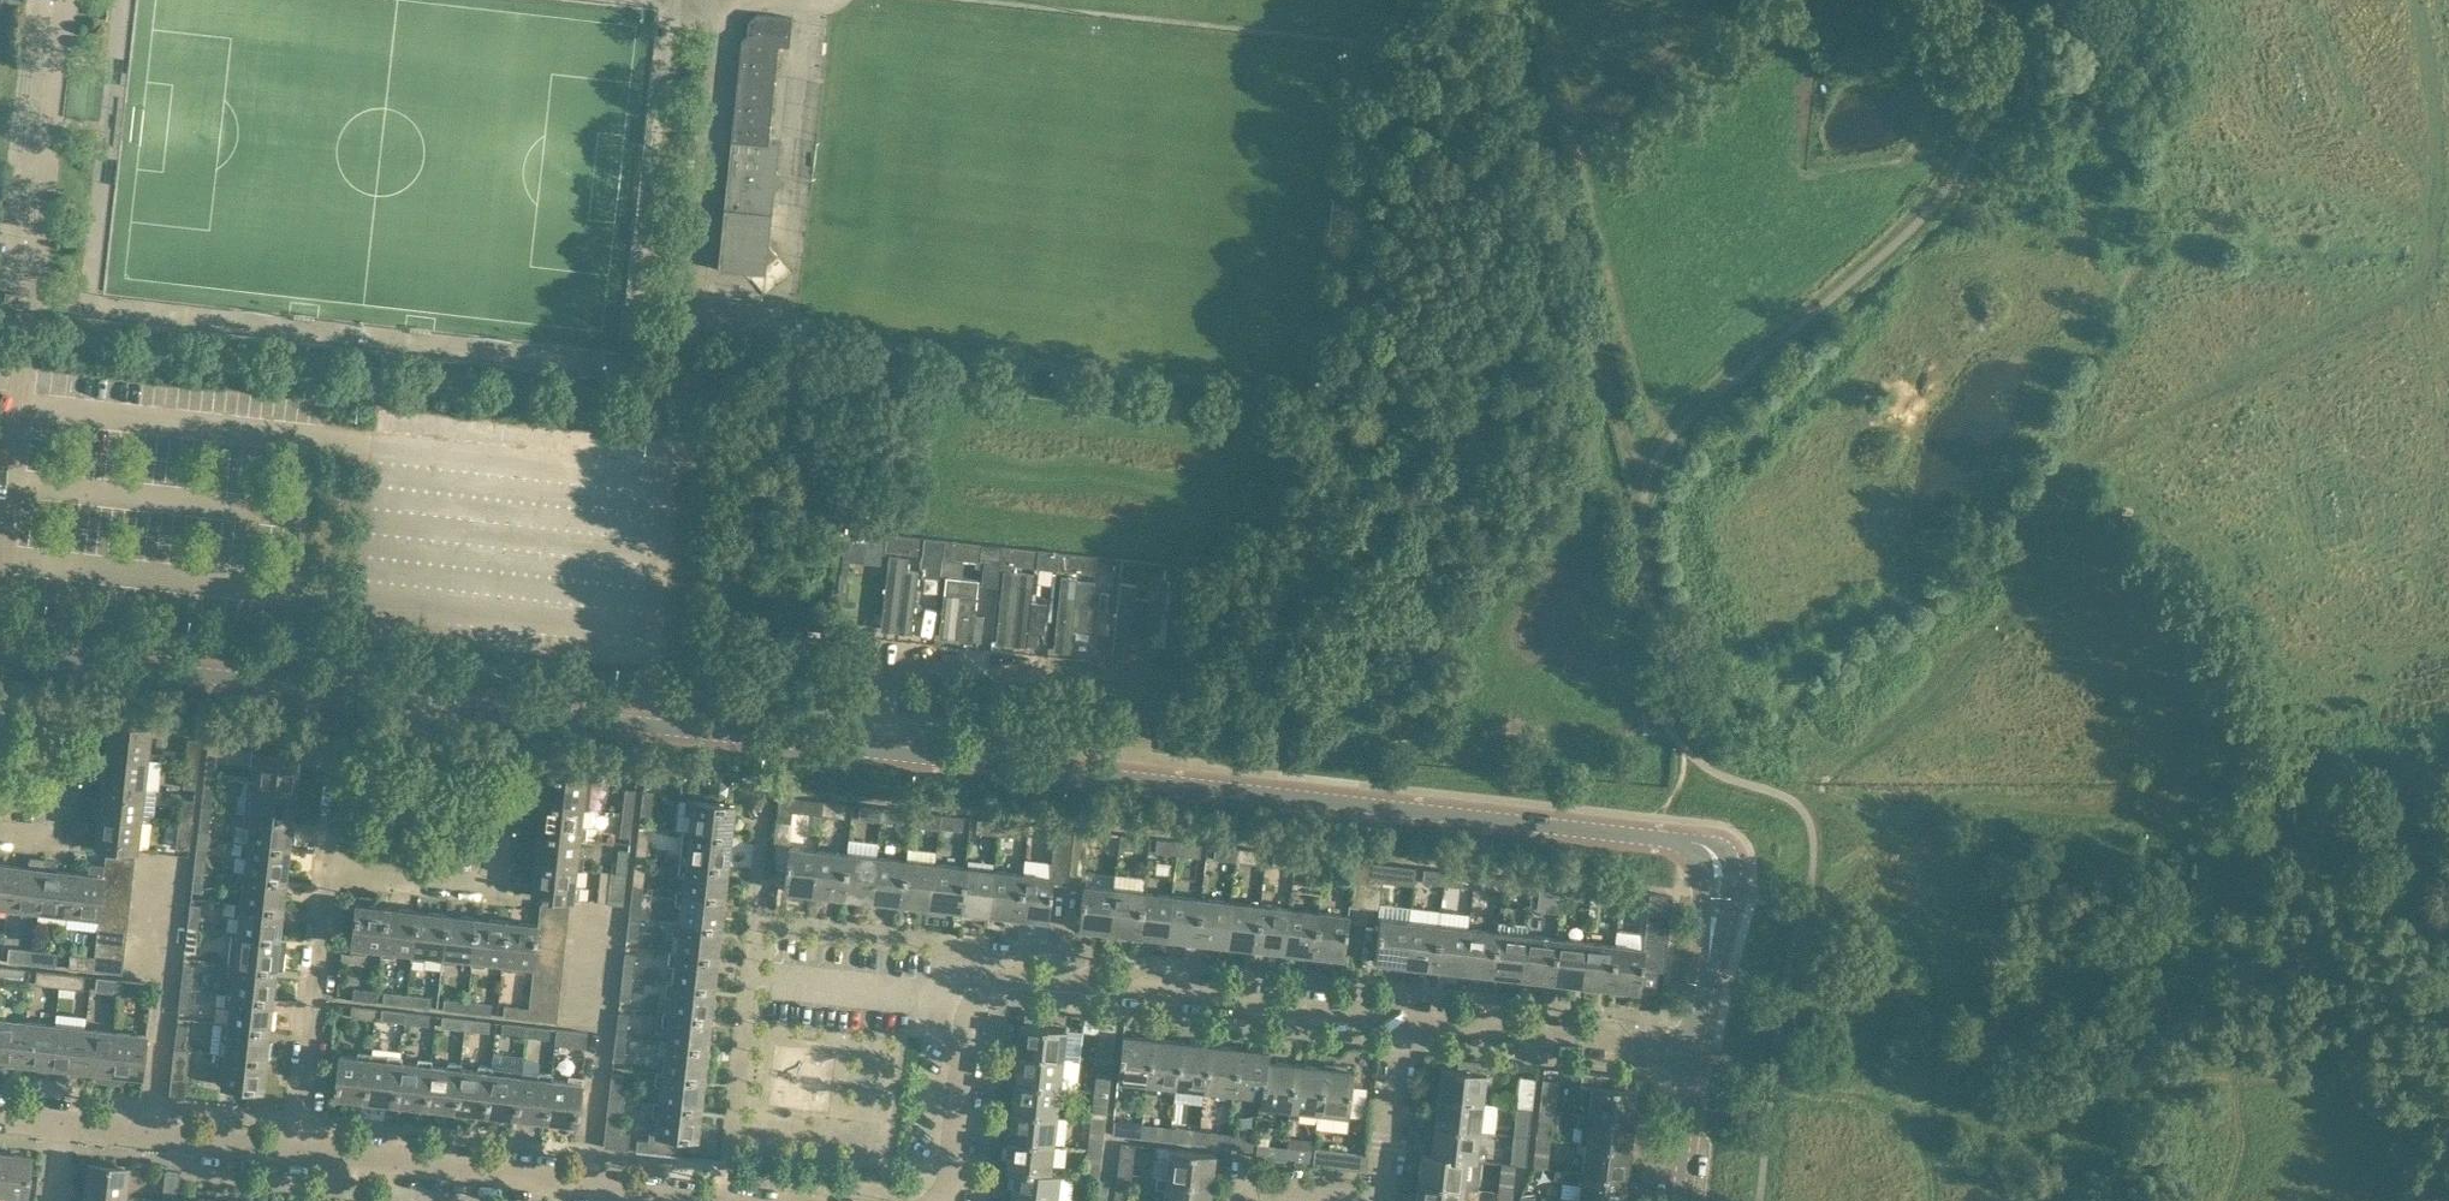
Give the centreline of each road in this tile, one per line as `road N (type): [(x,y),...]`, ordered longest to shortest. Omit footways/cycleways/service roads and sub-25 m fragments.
road 1 (tertiary): [(1718,856),(1690,839),(0,651)]
road 2 (track): [(2416,0),(2444,137),(2432,261),(2351,322),(2090,450),(2058,487),(2040,573),(1824,780),(1804,809)]
road 3 (track): [(1612,381),(1338,401),(789,345),(692,371)]
road 4 (track): [(1642,494),(1518,49),(1524,0)]
road 5 (residential): [(1403,1021),(1027,976),(995,980),(976,999)]
road 6 (residential): [(335,867),(483,879),(498,856),(502,794),(488,773),(363,763),(345,779)]
road 7 (residential): [(769,1200),(395,1160)]
road 8 (residential): [(1696,1051),(1403,1021)]
road 9 (residential): [(305,1150),(335,867)]
road 10 (residential): [(305,1150),(68,1123)]
road 11 (residential): [(774,979),(976,999)]
road 12 (residential): [(976,999),(950,1200)]
road 13 (residential): [(0,830),(34,833),(54,823),(59,748),(40,731),(0,727)]
road 14 (residential): [(1384,1198),(1403,1021)]
road 15 (residential): [(1384,1198),(1249,1183),(1235,1200)]
road 16 (tertiary): [(1681,1200),(1696,1051)]

